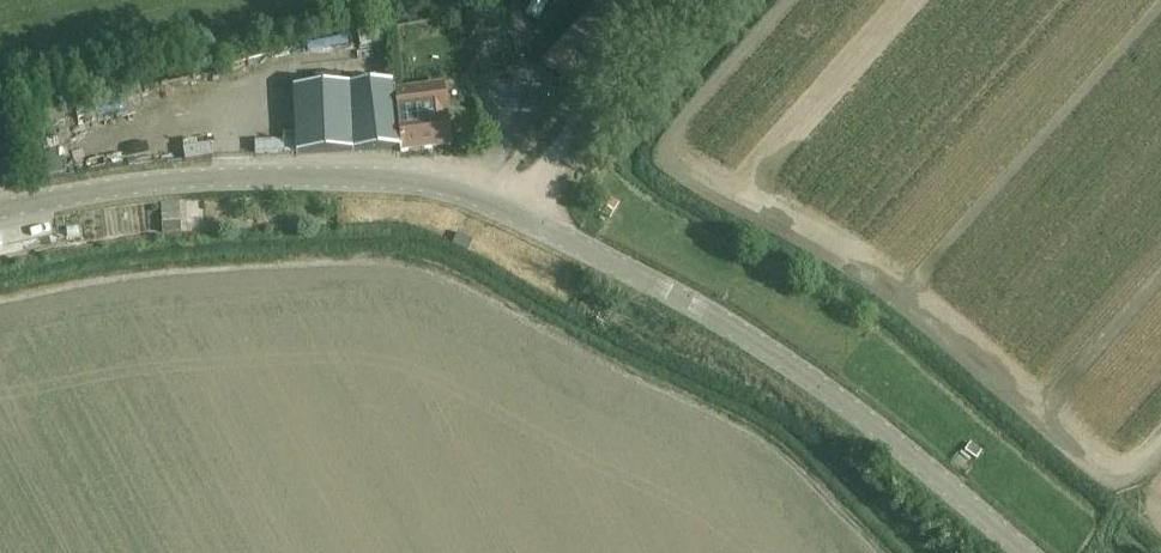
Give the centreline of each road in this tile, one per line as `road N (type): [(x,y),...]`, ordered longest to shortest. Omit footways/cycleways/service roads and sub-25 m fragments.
road 1 (unclassified): [(0,210),(239,177),(377,175),(464,192),(790,364),(1026,552)]
road 2 (track): [(677,0),(560,141),(517,216)]

